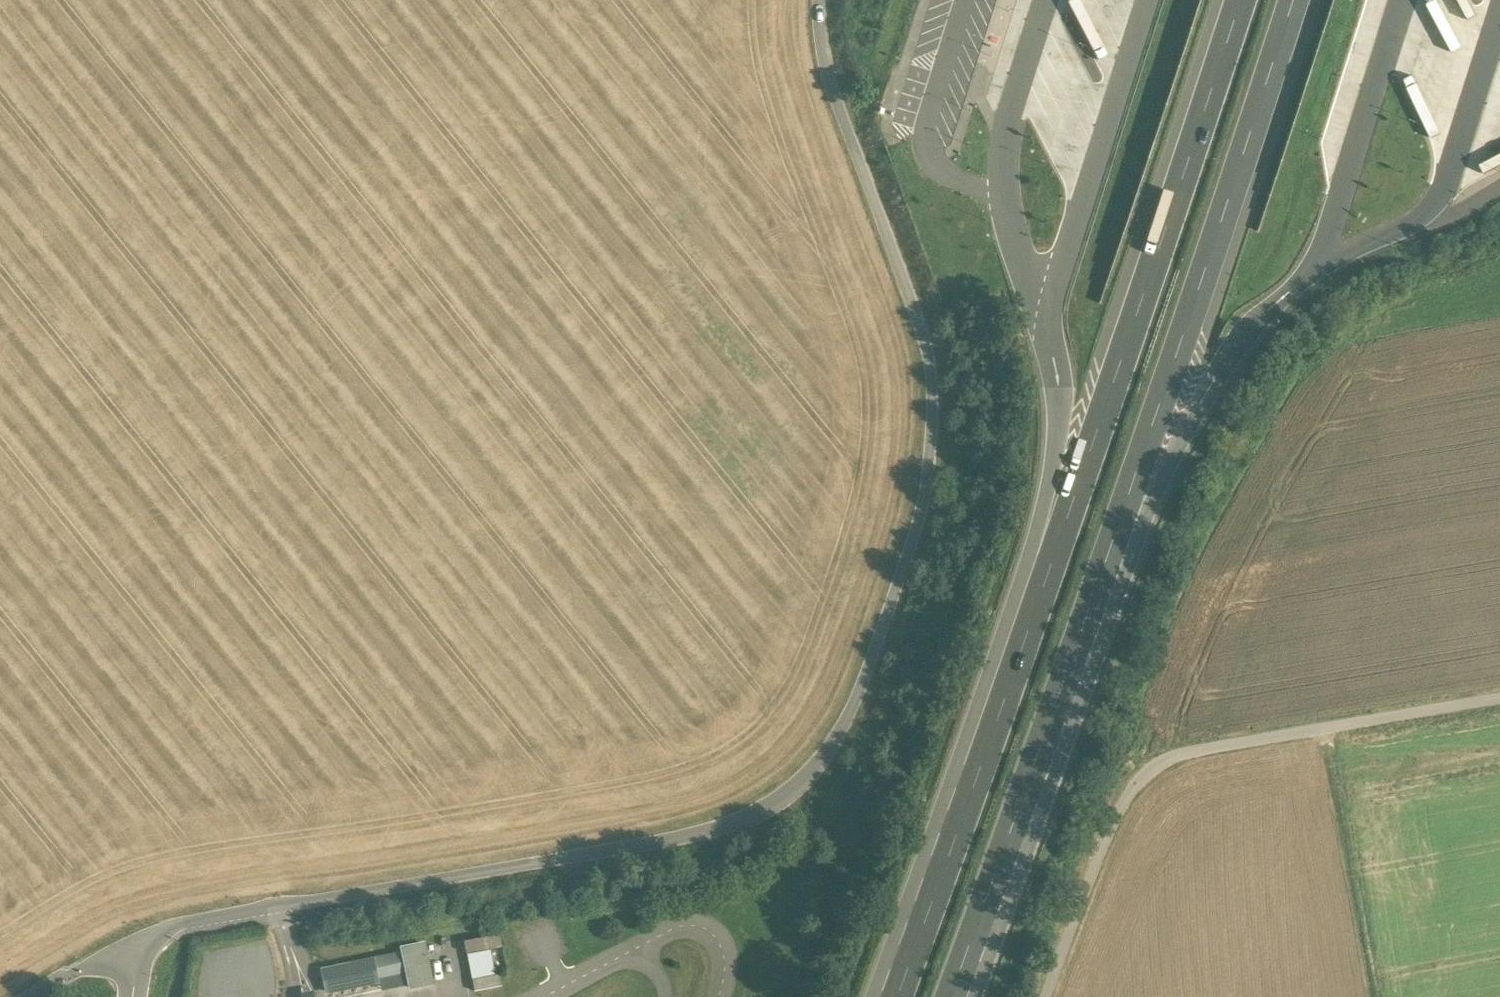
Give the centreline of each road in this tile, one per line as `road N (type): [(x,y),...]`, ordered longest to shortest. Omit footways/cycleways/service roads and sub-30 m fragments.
road 1 (unclassified): [(138,942),(193,922),(730,829),(789,794),(823,752),(849,716),(925,505),(935,399),(923,331),(828,71),(820,0)]
road 2 (motorway): [(1239,0),(1001,712)]
road 3 (track): [(1048,996),(1120,811),(1142,777),(1183,756),(1499,699)]
road 4 (motorway): [(1111,553),(1292,0)]
road 5 (motorway): [(955,996),(1111,553)]
road 6 (motorway): [(1001,712),(895,996)]
road 7 (motorway): [(1062,417),(1001,712)]
road 8 (motorway): [(1111,553),(1217,376)]

